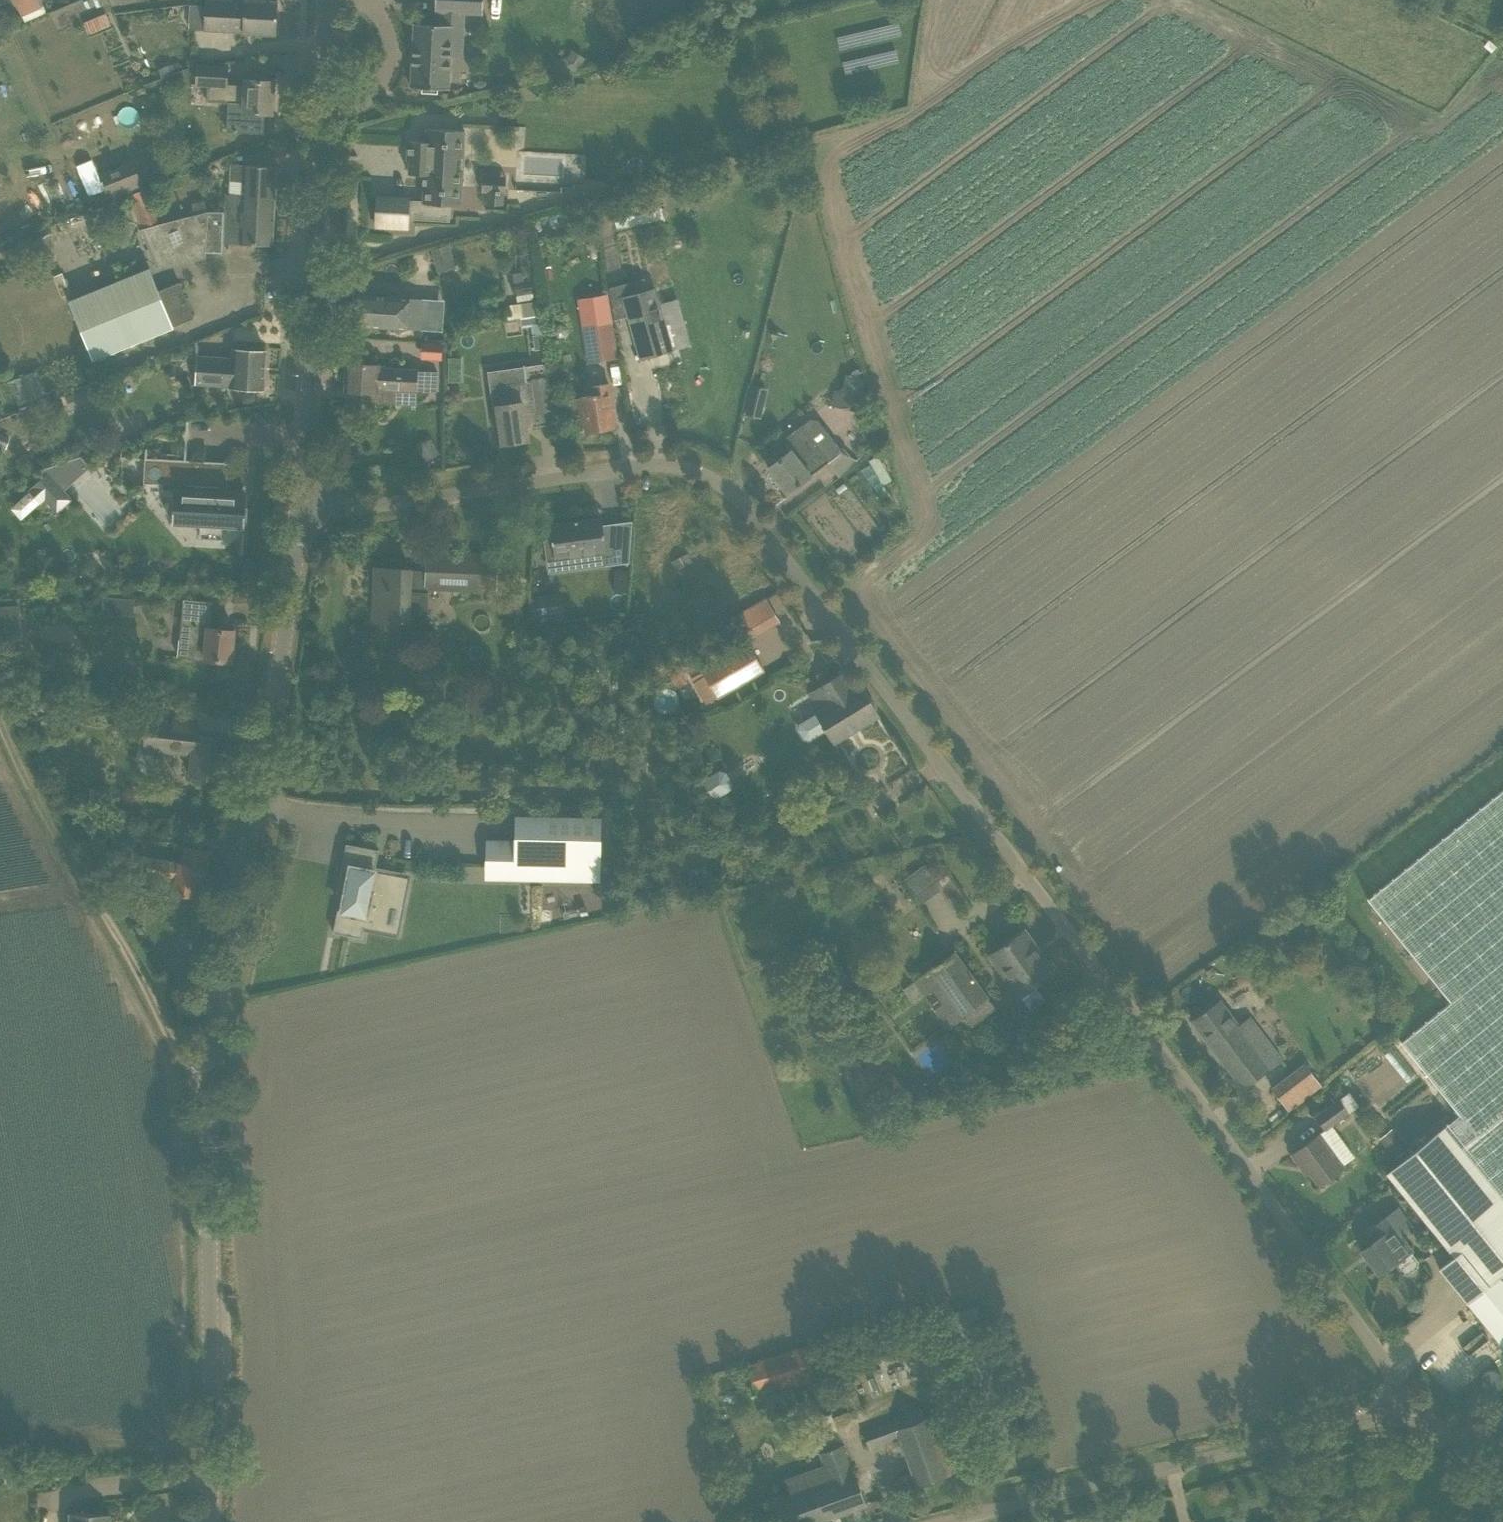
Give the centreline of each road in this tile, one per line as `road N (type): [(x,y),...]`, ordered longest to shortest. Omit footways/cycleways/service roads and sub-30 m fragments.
road 1 (unclassified): [(1410,1408),(1396,1370),(1207,1104),(735,495),(687,466),(653,463),(304,509)]
road 2 (tertiary): [(206,1521),(220,1001),(304,509)]
road 3 (tertiary): [(304,509),(328,0)]
road 4 (track): [(0,708),(90,887),(212,1097)]
road 5 (unclassified): [(986,1521),(1390,1420),(1410,1408)]

